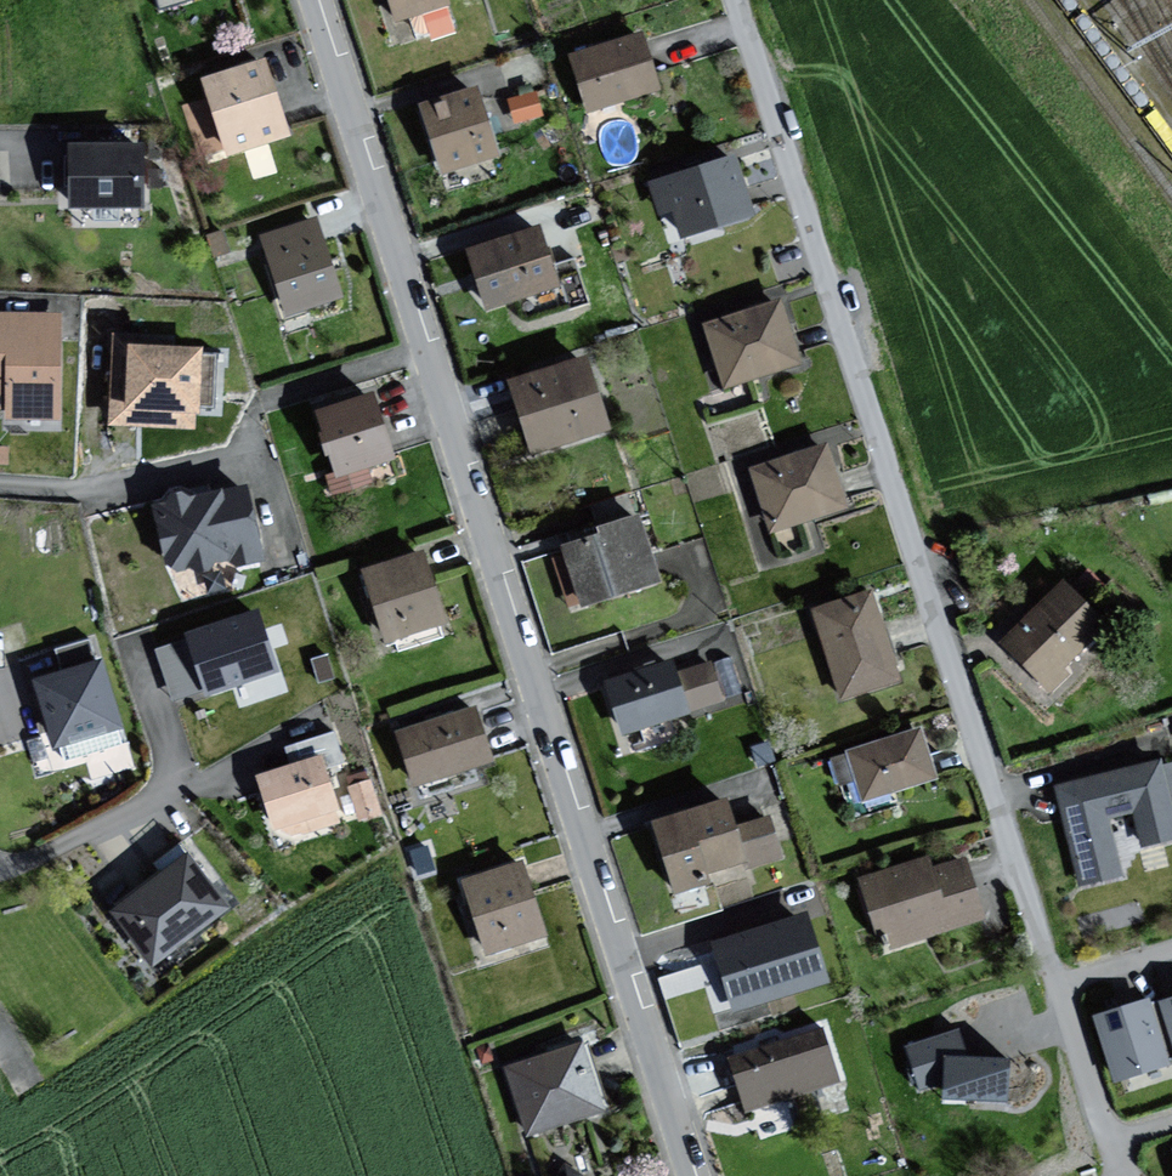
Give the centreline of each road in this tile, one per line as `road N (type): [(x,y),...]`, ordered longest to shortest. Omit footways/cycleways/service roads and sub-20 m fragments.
road 1 (residential): [(733,0),(1123,1175)]
road 2 (residential): [(423,349),(690,1175)]
road 3 (residential): [(423,349),(259,405),(238,450),(182,470),(71,493),(0,487)]
road 4 (residential): [(309,0),(423,349)]

